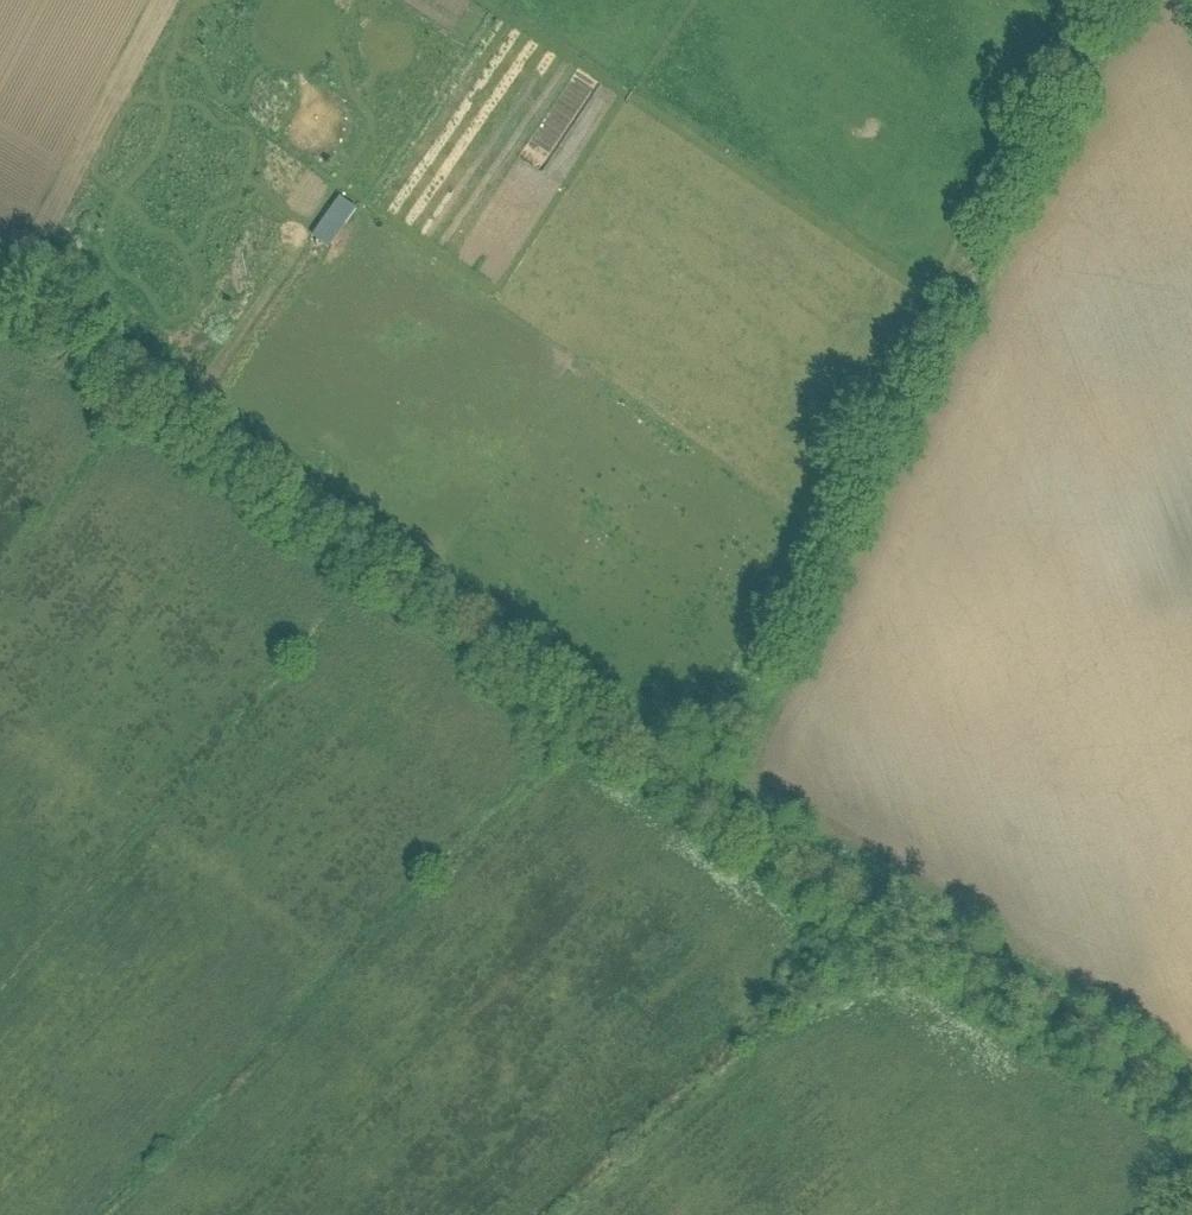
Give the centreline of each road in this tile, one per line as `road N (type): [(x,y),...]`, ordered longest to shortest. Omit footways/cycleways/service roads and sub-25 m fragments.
road 1 (track): [(0,281),(97,334),(697,774),(1191,1097)]

